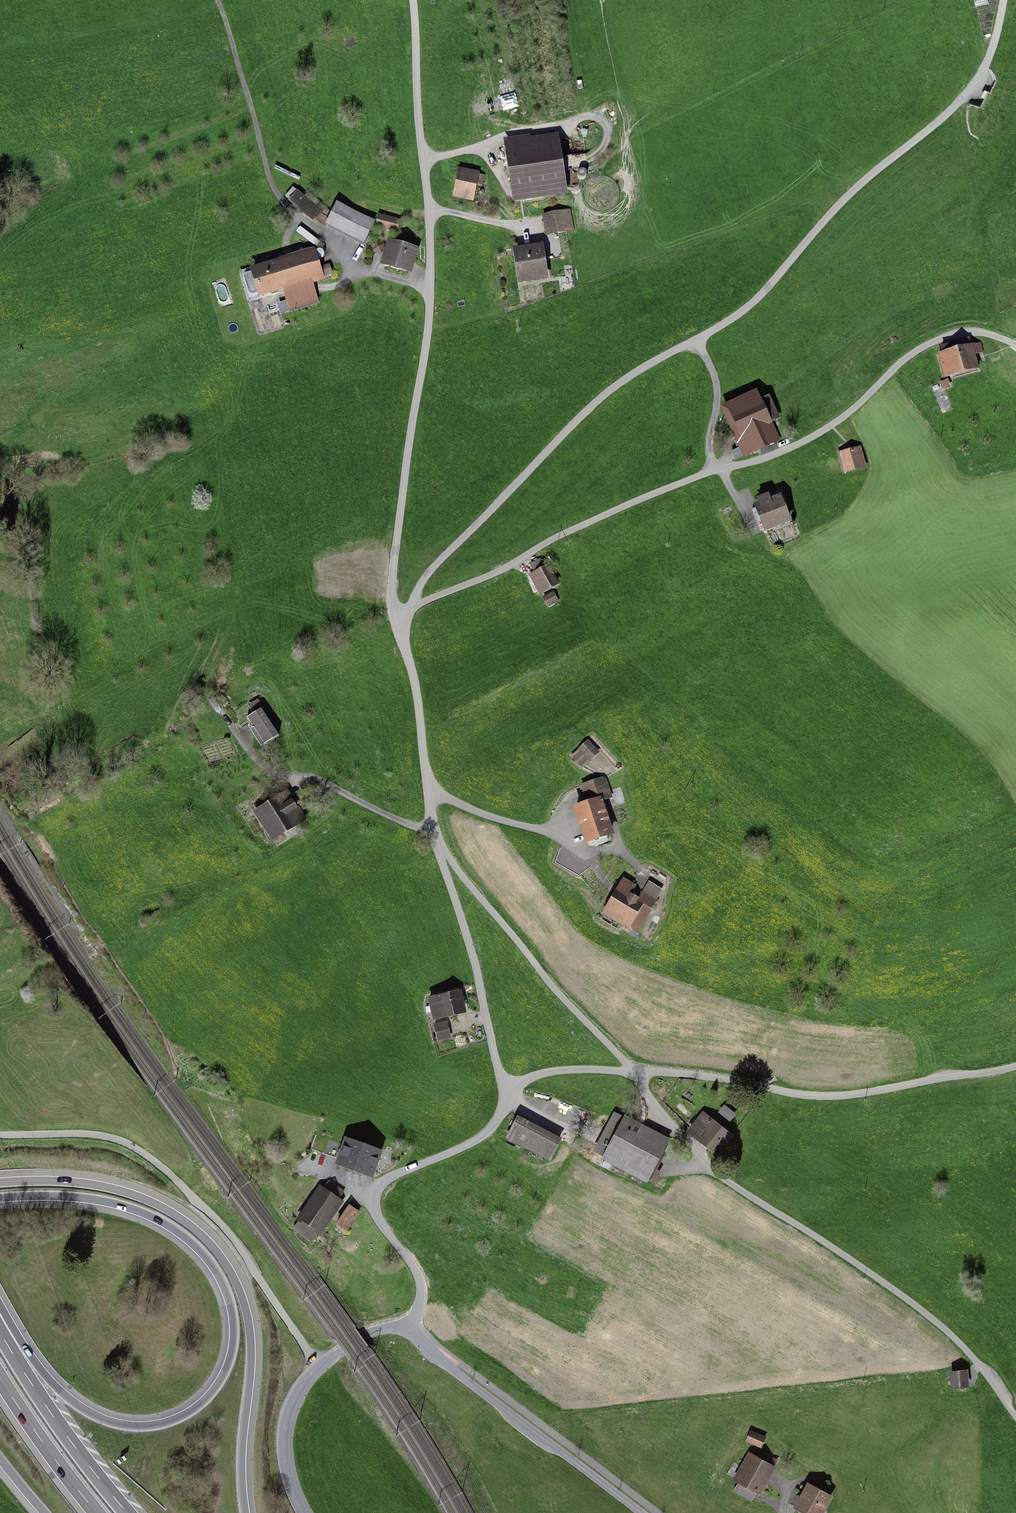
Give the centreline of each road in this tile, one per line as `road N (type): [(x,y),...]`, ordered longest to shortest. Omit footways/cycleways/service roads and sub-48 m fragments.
road 1 (unclassified): [(413,0),(431,287),(392,602),(417,673),(435,835)]
road 2 (motorway): [(0,1199),(91,1200),(164,1224),(217,1274),(234,1337),(222,1376),(201,1403),(171,1420),(128,1425),(69,1397),(0,1314)]
road 3 (unclassified): [(633,1071),(718,1175),(917,1306),(977,1362),(1015,1416)]
road 4 (motorway): [(246,1512),(251,1344),(242,1297),(221,1257),(184,1220),(136,1195),(72,1182),(0,1182)]
road 5 (unclassified): [(633,1071),(806,1097),(1015,1066)]
road 6 (unclassified): [(508,1095),(481,1137),(389,1178),(375,1193),(380,1221),(423,1290),(405,1326)]
road 7 (unclassified): [(435,835),(556,991),(633,1071)]
road 8 (unclassified): [(640,1512),(405,1326)]
road 9 (unclassified): [(435,835),(508,1095)]
road 10 (unclassified): [(405,1326),(342,1350),(297,1396),(285,1451),(304,1512)]
road 11 (motorway): [(127,1512),(0,1331)]
road 12 (track): [(697,342),(717,395),(709,451),(753,531)]
road 13 (motorway): [(0,1378),(97,1512)]
road 14 (unclassified): [(633,1071),(546,1073),(508,1095)]

